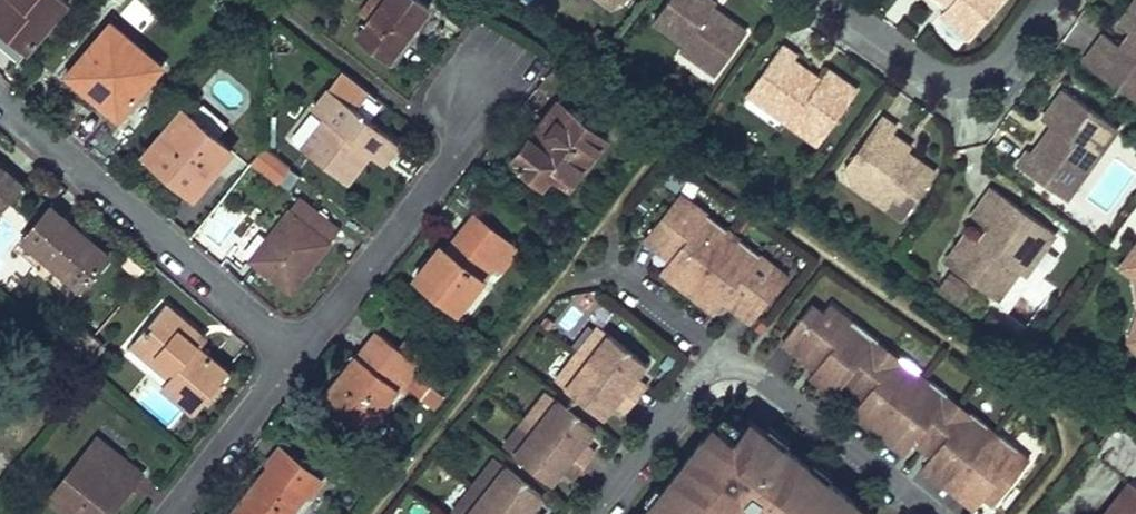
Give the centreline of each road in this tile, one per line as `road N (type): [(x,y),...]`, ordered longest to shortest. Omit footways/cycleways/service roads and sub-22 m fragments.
road 1 (residential): [(301,357),(456,158),(509,63),(480,40)]
road 2 (residential): [(0,99),(301,357)]
road 3 (residential): [(1042,0),(997,60),(952,77),(930,71),(832,0)]
road 4 (residential): [(931,513),(721,357)]
road 5 (residential): [(167,513),(301,357)]
road 6 (residential): [(721,357),(596,513)]
road 7 (residential): [(721,357),(614,267)]

